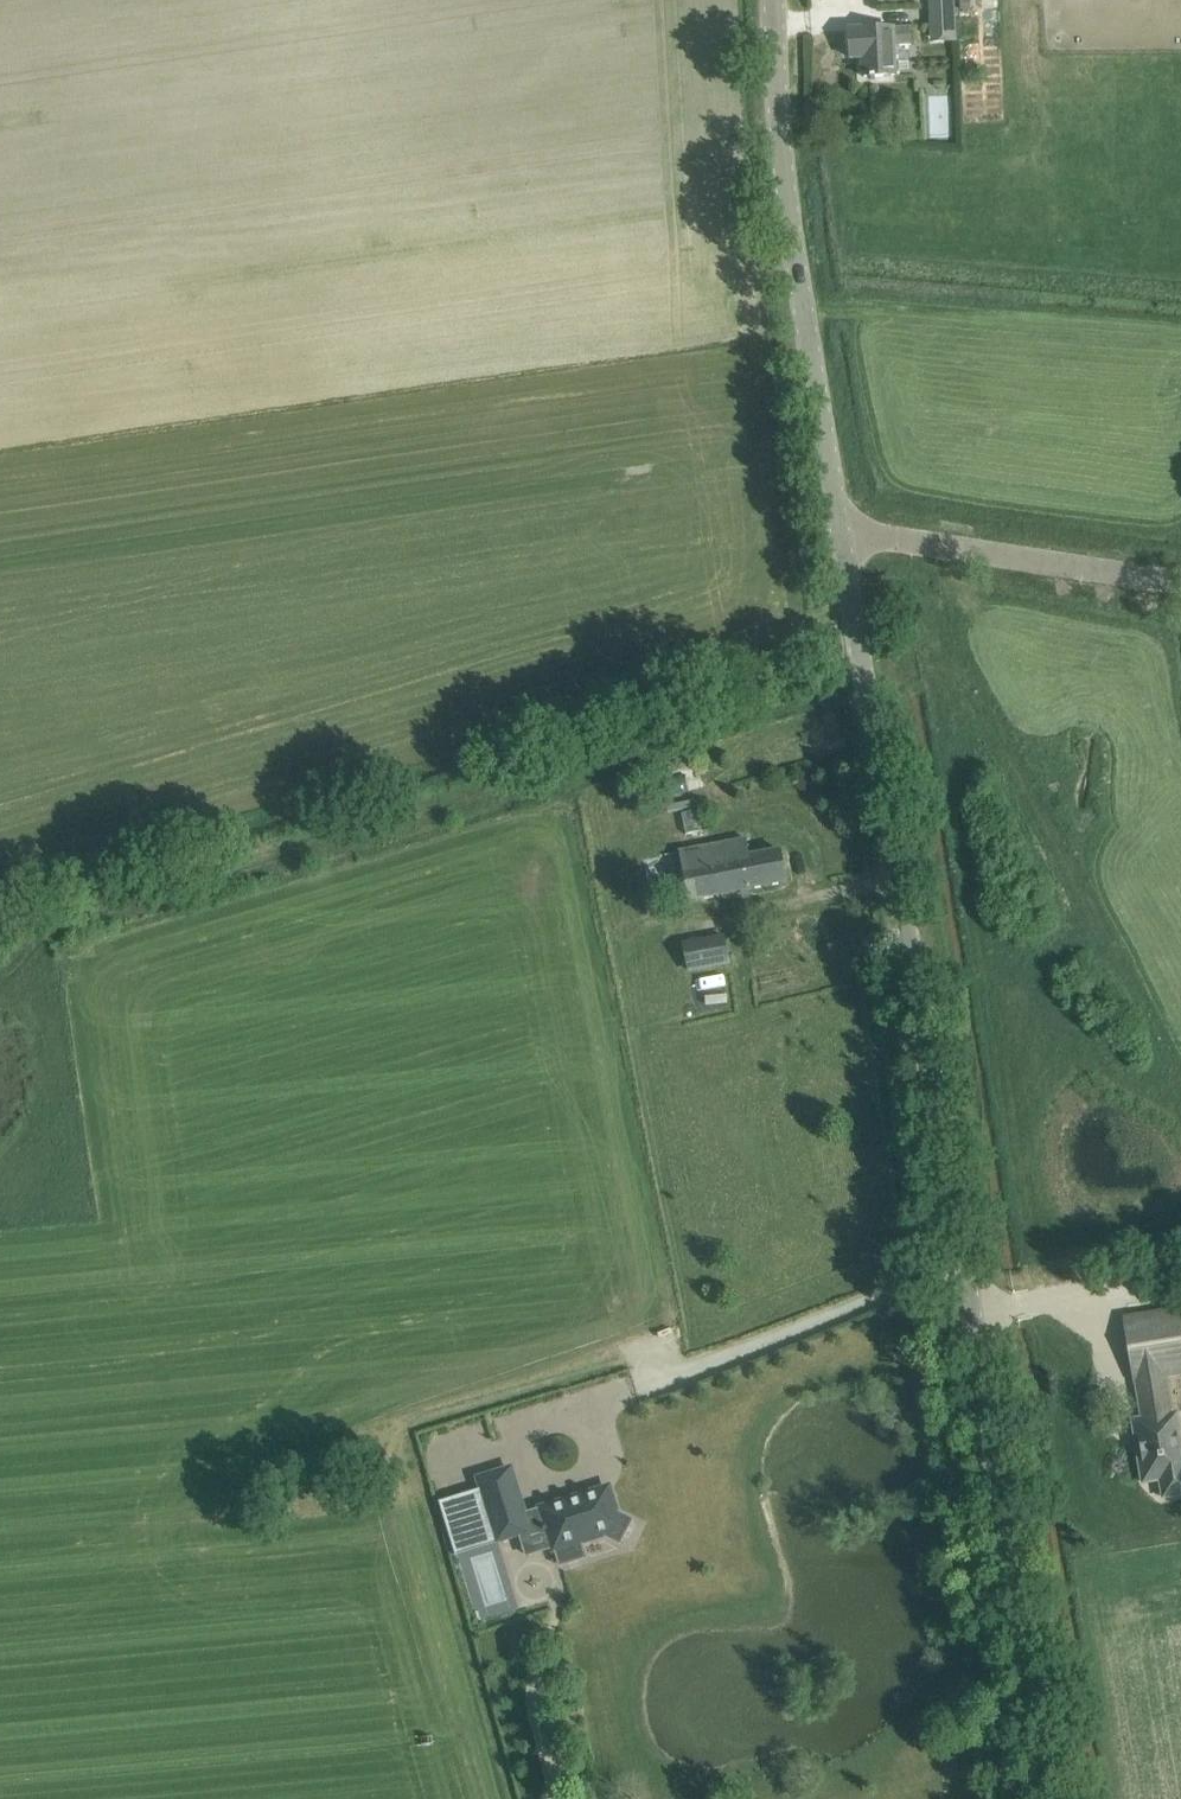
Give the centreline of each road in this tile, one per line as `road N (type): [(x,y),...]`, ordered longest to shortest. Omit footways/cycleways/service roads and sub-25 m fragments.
road 1 (tertiary): [(1057,1798),(861,660),(791,209),(775,0)]

